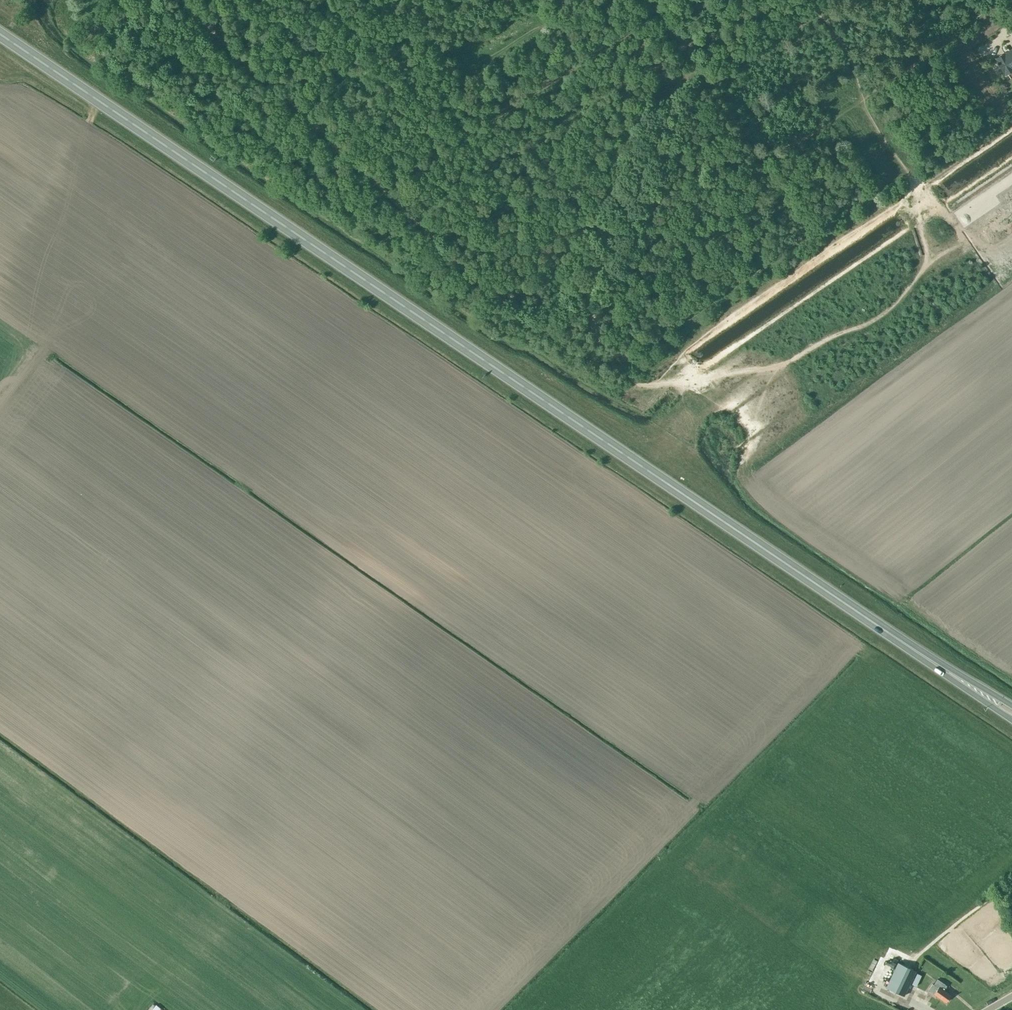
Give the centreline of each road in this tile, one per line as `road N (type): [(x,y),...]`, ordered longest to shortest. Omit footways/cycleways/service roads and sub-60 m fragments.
road 1 (trunk): [(942,668),(0,34)]

